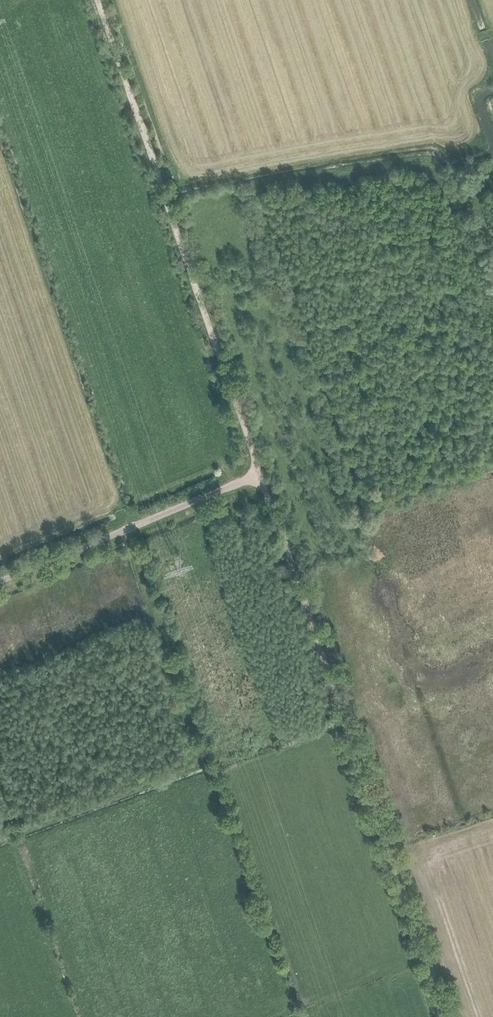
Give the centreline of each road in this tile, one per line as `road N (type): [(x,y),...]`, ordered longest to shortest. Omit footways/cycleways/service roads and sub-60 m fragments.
road 1 (track): [(169,204),(447,1016)]
road 2 (unclassified): [(0,580),(261,473)]
road 3 (track): [(100,0),(169,204)]

